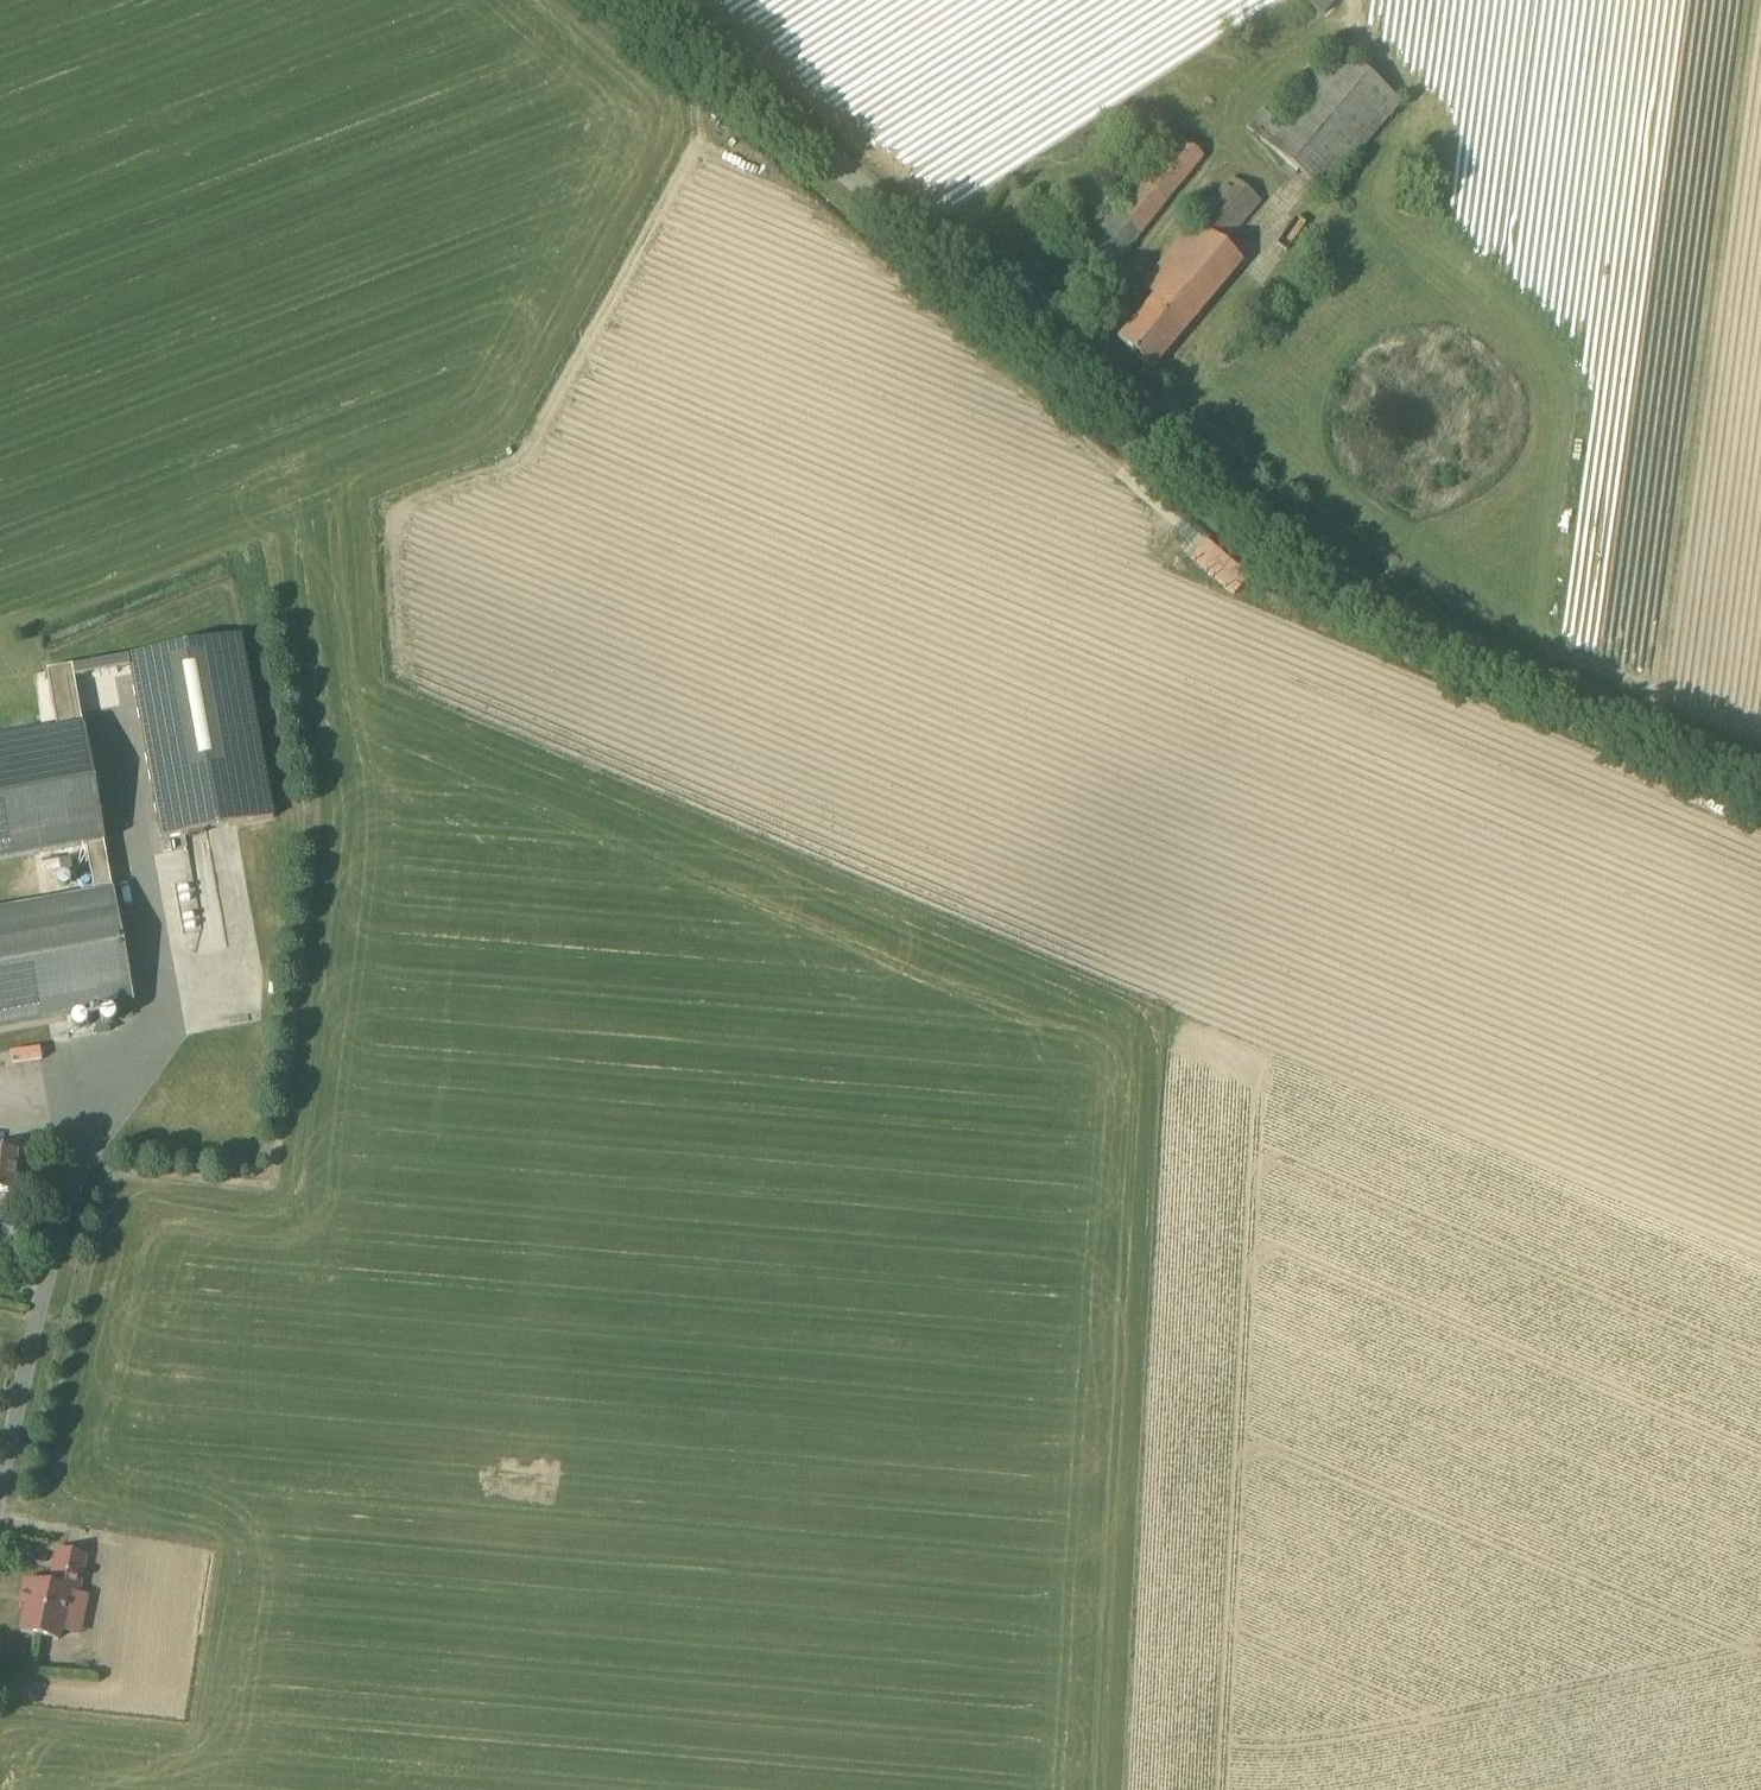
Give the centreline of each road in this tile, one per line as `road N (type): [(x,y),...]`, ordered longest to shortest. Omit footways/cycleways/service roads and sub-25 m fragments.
road 1 (unclassified): [(1760,783),(1455,645),(1158,435),(668,0)]
road 2 (unclassified): [(0,1576),(61,1297)]

